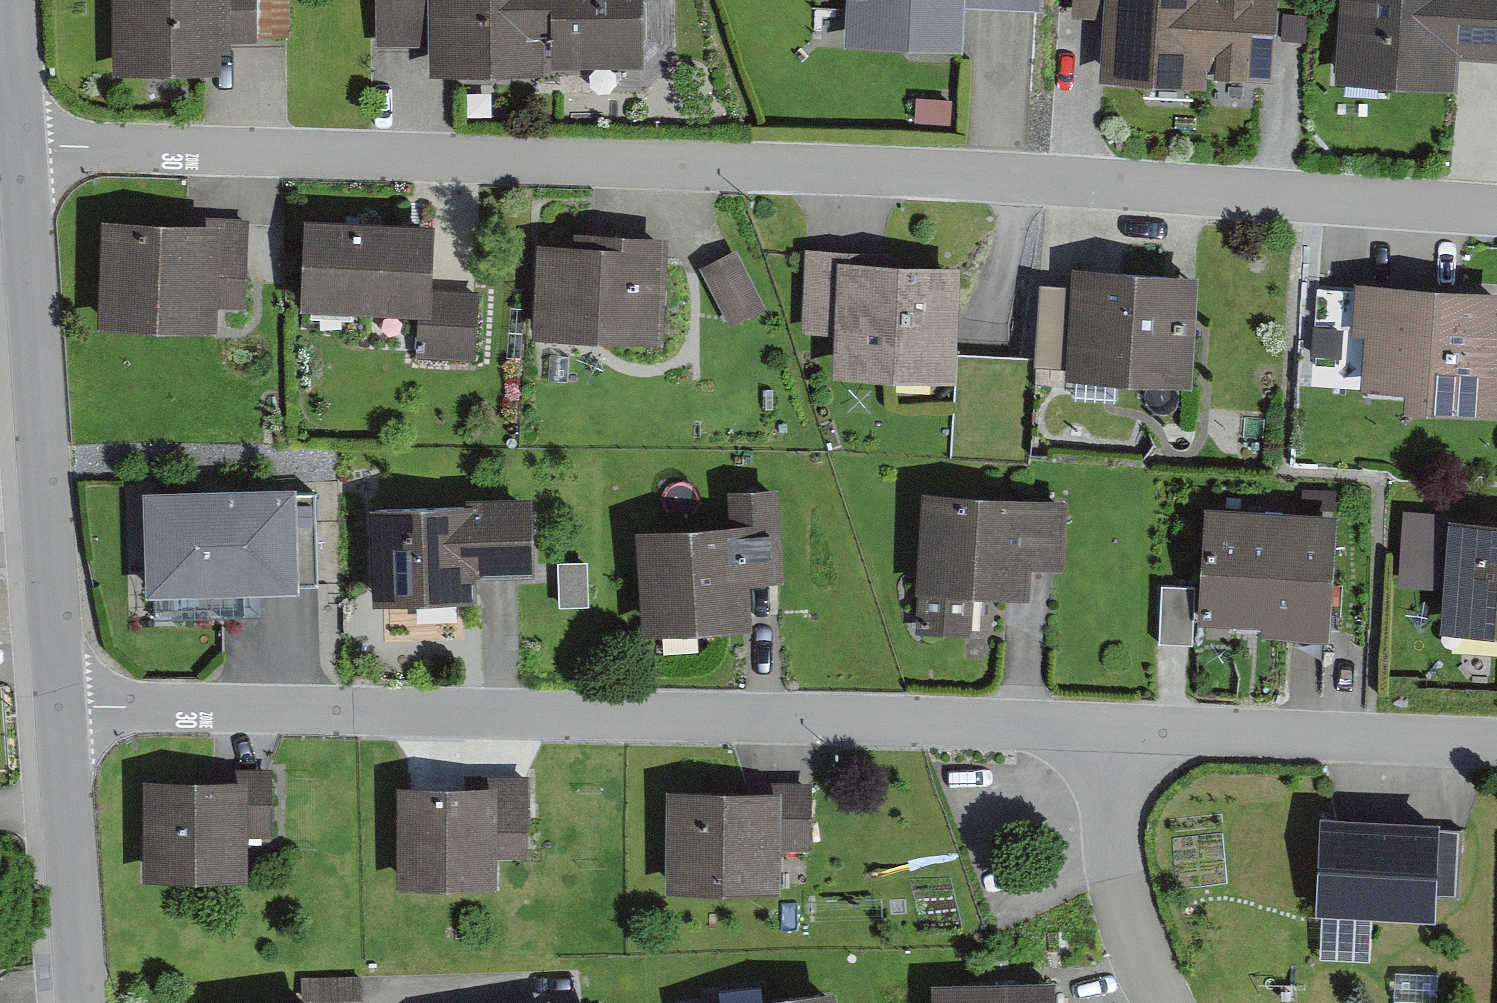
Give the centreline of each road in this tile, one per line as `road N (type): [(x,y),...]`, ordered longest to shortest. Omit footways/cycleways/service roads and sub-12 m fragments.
road 1 (residential): [(16,148),(826,169),(1496,210)]
road 2 (residential): [(1111,726),(58,707)]
road 3 (residential): [(16,148),(58,707)]
road 4 (residential): [(1496,740),(1111,726)]
road 5 (residential): [(58,707),(80,1002)]
road 6 (residential): [(1111,726),(1116,872),(1135,946),(1168,1002)]
road 7 (residential): [(7,0),(16,148)]

